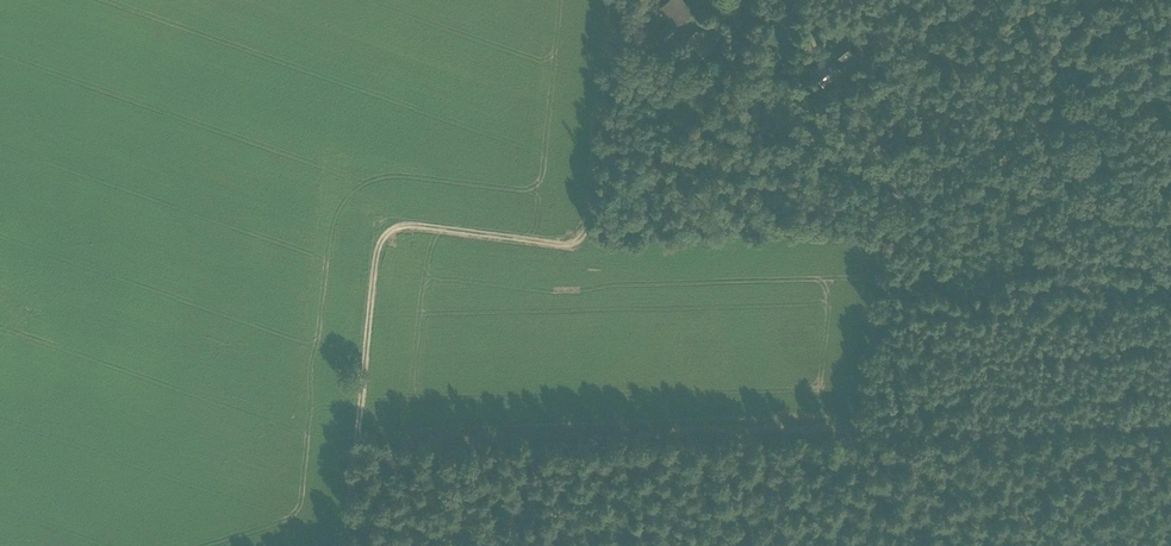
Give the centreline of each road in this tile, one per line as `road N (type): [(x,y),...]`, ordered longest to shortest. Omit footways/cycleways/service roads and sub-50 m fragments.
road 1 (track): [(347,545),(382,234),(399,225),(575,240),(587,221),(608,0)]

